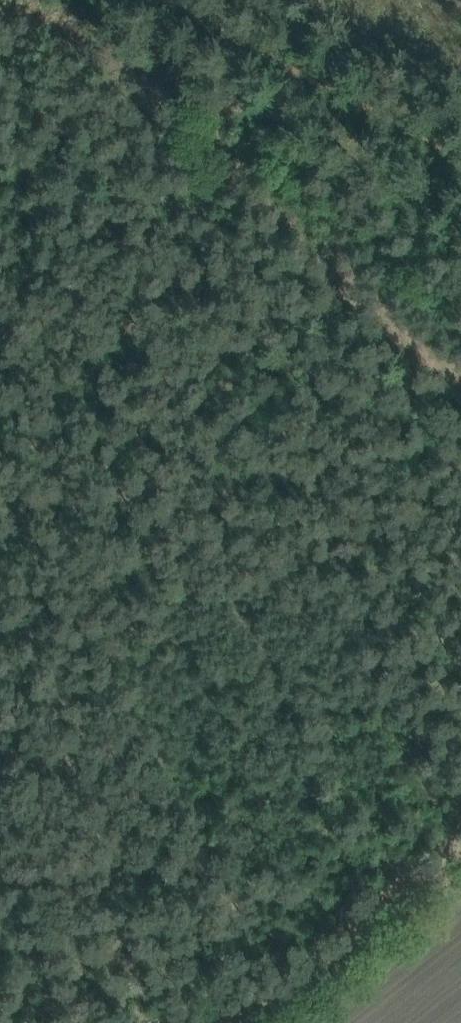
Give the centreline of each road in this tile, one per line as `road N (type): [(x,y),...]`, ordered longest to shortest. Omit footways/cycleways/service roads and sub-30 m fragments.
road 1 (track): [(11,0),(129,69),(460,378)]

